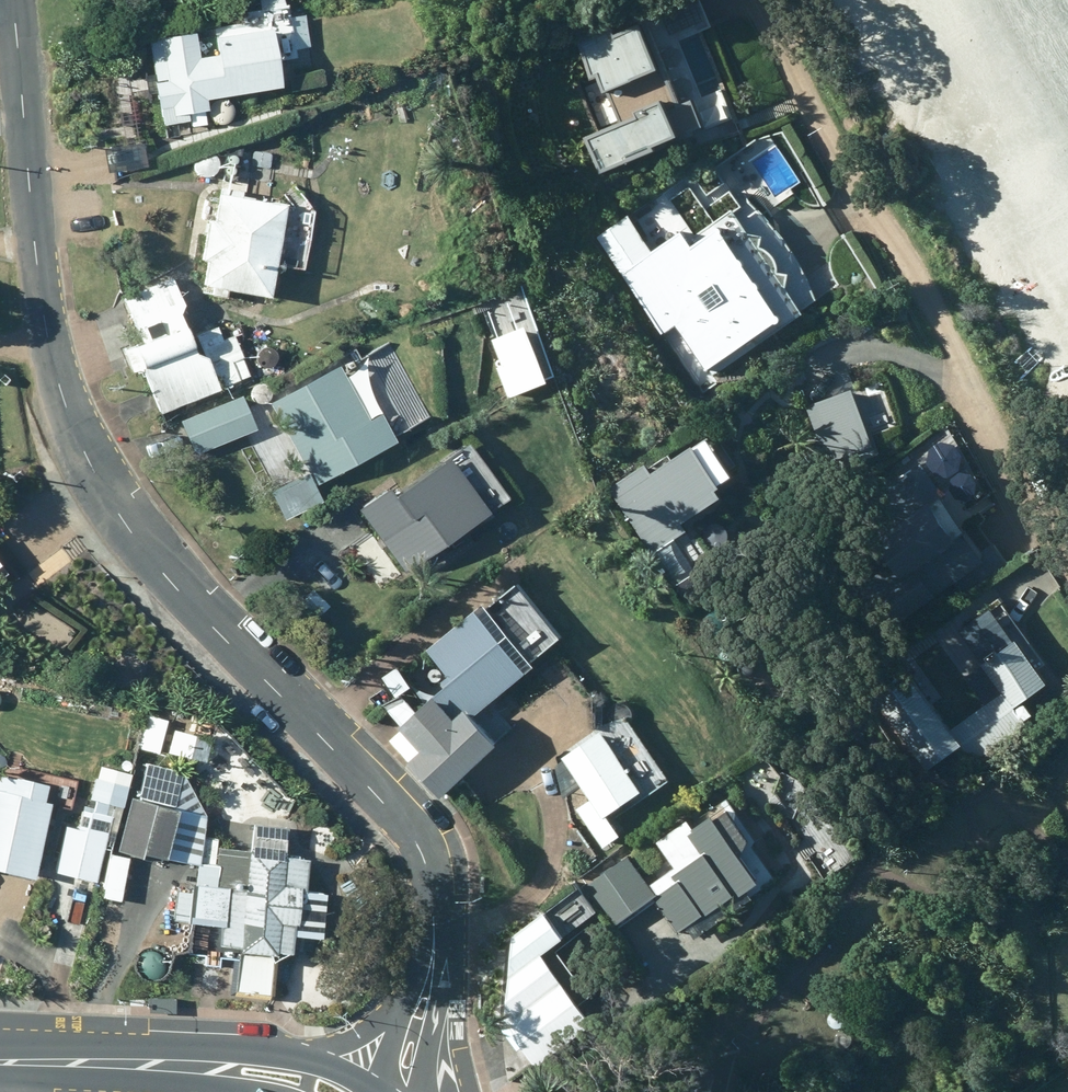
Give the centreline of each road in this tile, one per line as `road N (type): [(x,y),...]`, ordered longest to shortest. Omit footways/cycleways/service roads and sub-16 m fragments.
road 1 (residential): [(8,0),(44,324),(78,440),(133,537),(416,843),(430,878),(433,946)]
road 2 (residential): [(1067,569),(759,0)]
road 3 (secondary): [(165,1065),(0,1061)]
road 4 (residential): [(433,946),(428,1091)]
road 5 (secondary): [(165,1065),(234,1056),(305,1061)]

